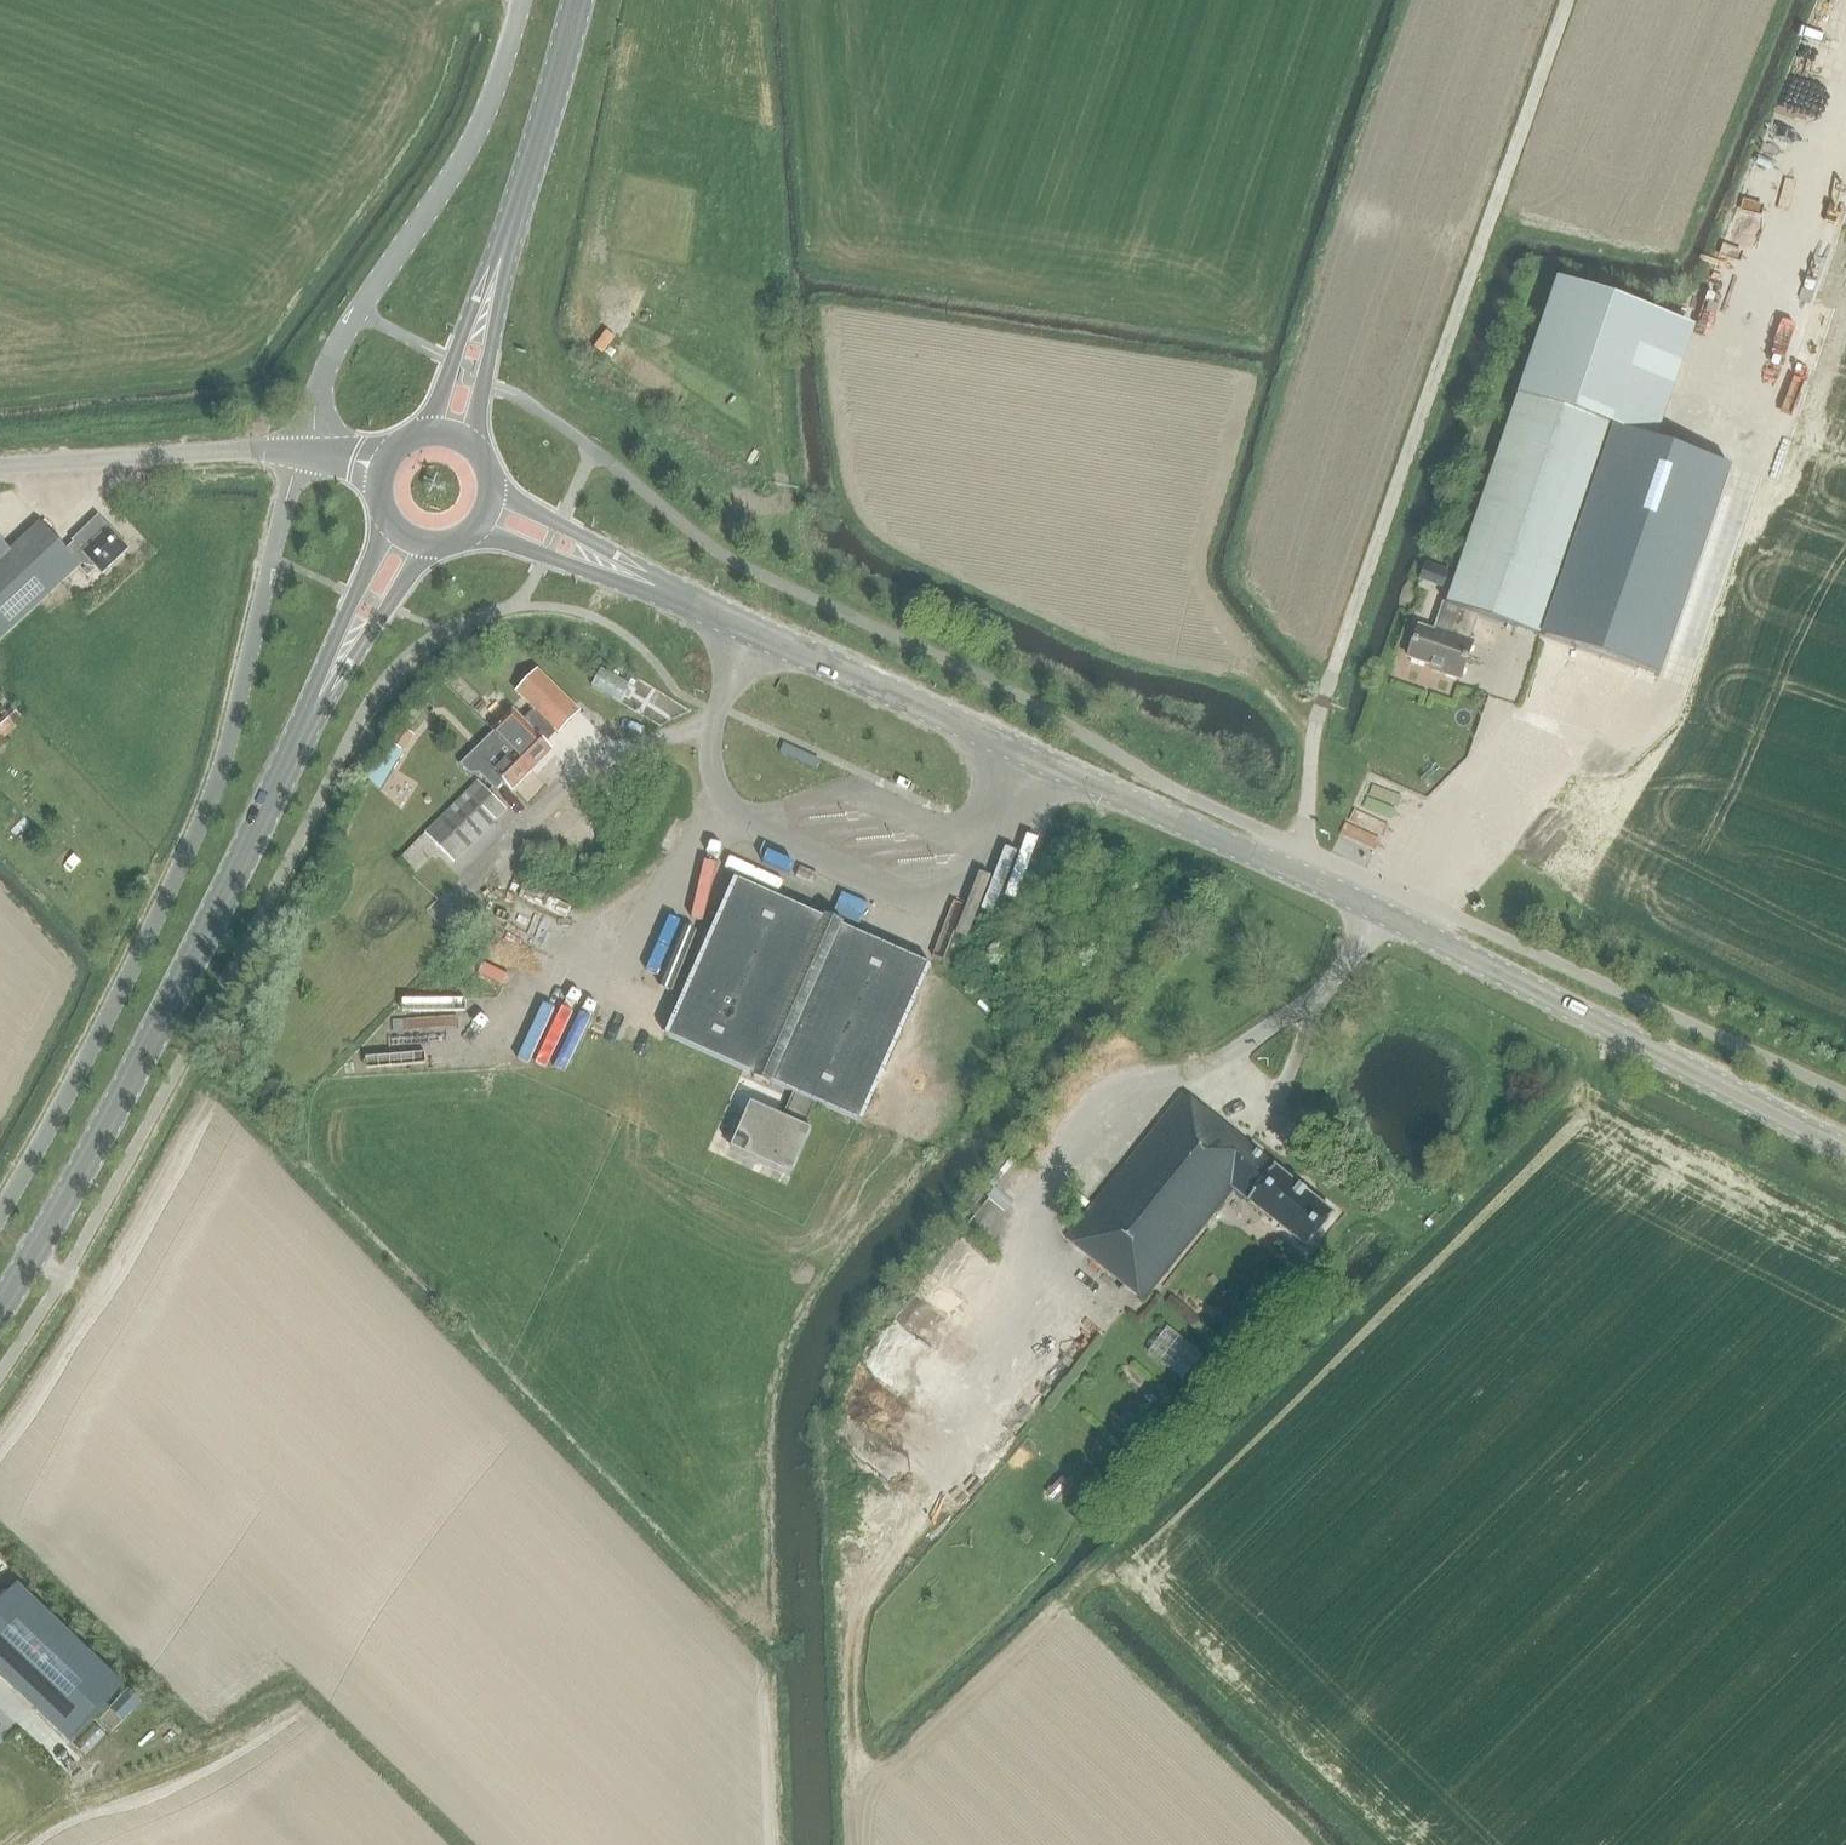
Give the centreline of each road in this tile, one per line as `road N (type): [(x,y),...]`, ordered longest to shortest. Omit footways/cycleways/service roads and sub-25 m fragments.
road 1 (secondary): [(1845,1152),(1293,870),(750,628)]
road 2 (primary): [(0,1307),(156,1027),(318,696)]
road 3 (unclassified): [(302,453),(329,357),(458,166),(487,105),(520,0)]
road 4 (residential): [(439,914),(574,777),(631,746),(713,721),(750,628)]
road 5 (unclassified): [(302,453),(0,463)]
road 6 (primary): [(500,257),(576,0)]
road 7 (primary): [(390,518),(318,696)]
road 8 (secondary): [(654,586),(492,487)]
road 9 (primary): [(318,696),(430,543)]
road 10 (primary): [(500,257),(426,431)]
road 11 (primary): [(474,444),(500,257)]
road 12 (secondary): [(475,529),(654,586)]

